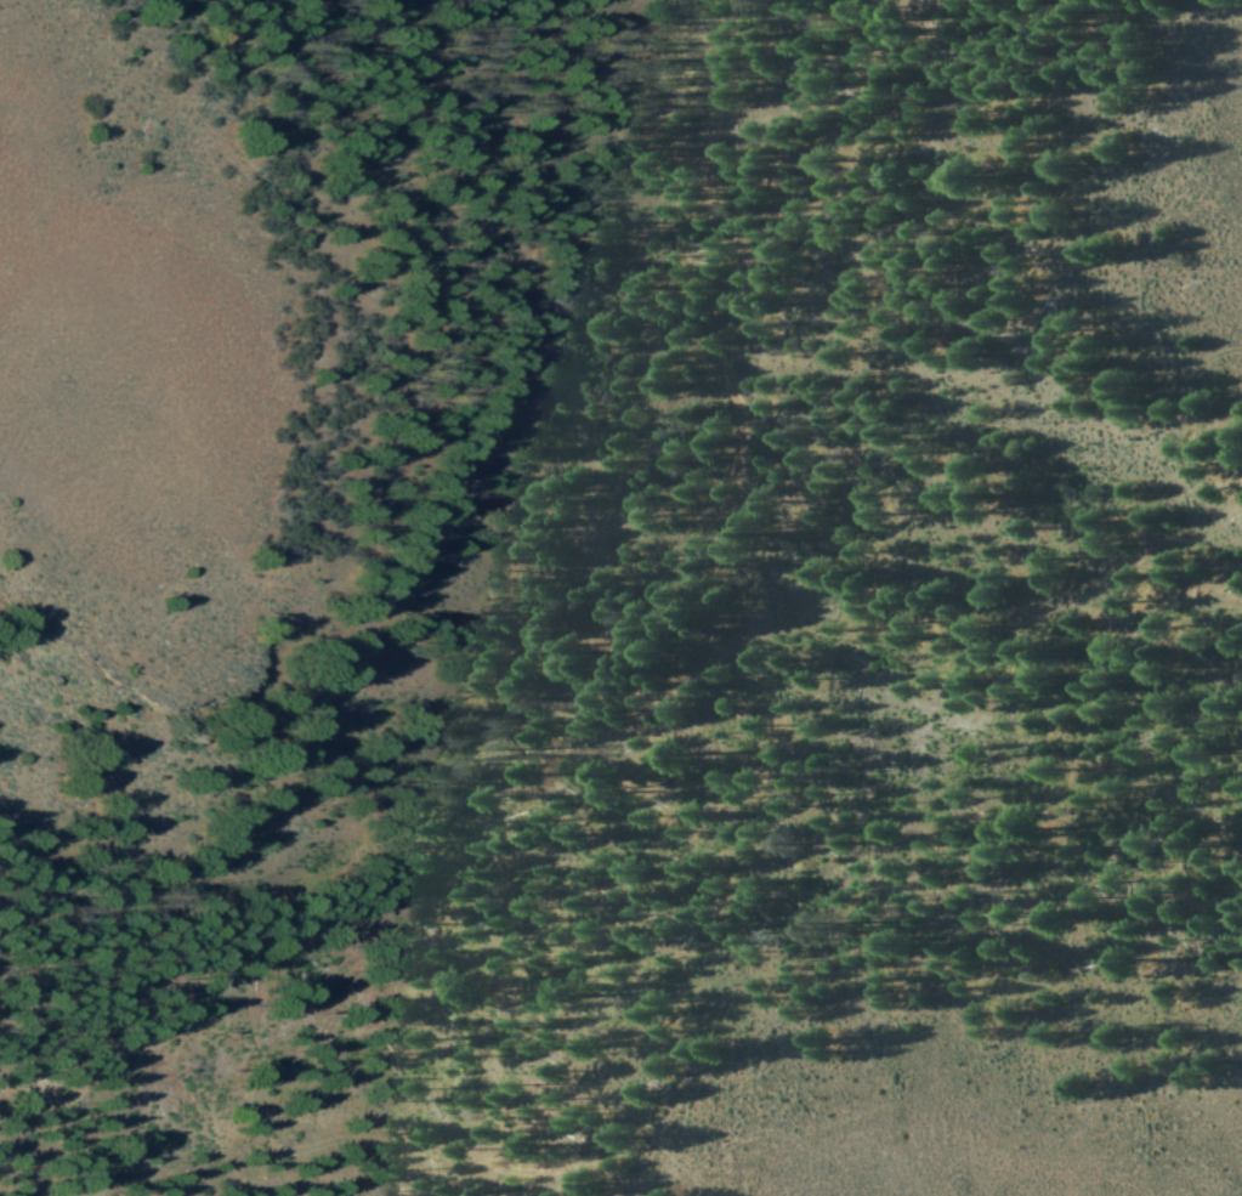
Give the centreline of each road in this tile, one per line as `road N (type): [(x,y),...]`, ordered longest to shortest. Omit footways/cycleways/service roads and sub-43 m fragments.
road 1 (track): [(0,1037),(56,1024),(329,888),(421,794),(515,622),(529,185),(494,84),(422,0)]

